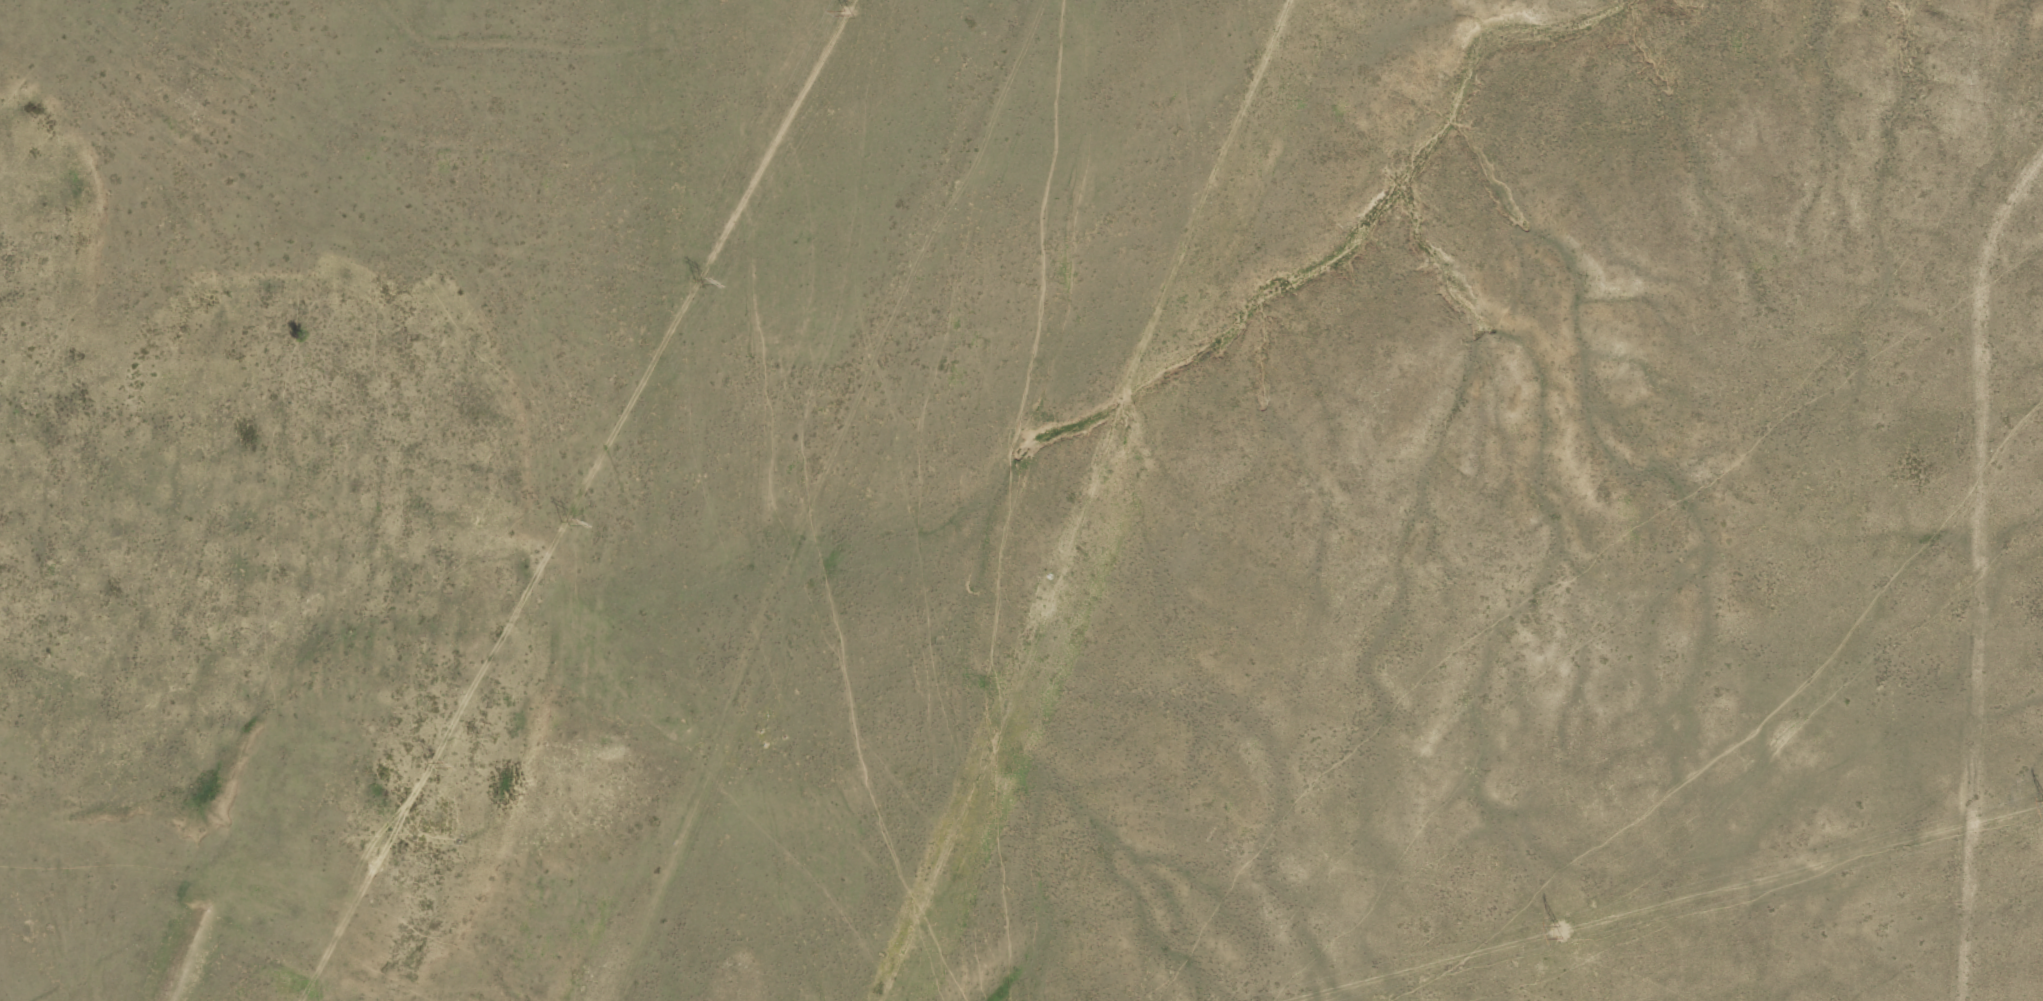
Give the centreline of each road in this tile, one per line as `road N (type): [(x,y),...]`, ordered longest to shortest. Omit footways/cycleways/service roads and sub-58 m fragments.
road 1 (residential): [(569,1000),(679,741),(668,694),(53,412),(0,415)]

